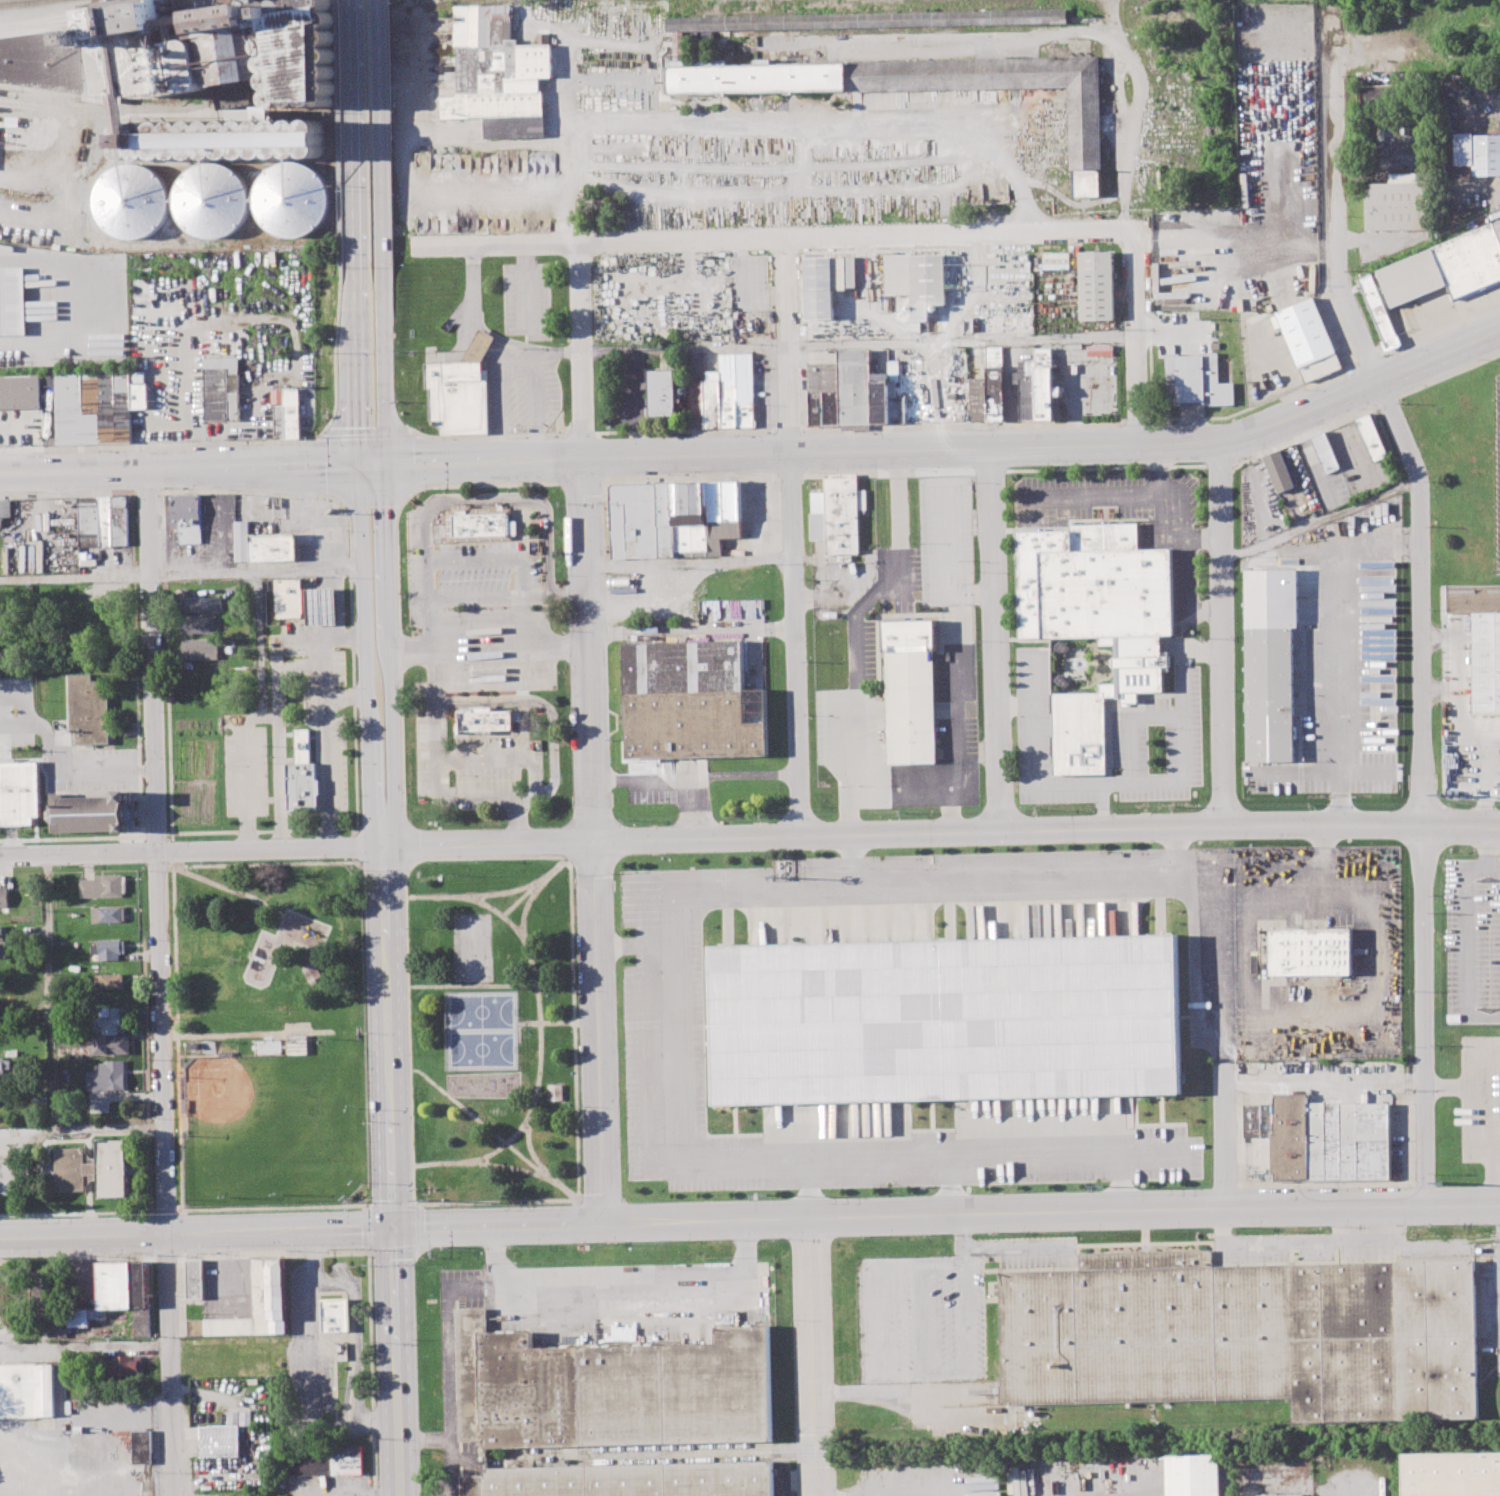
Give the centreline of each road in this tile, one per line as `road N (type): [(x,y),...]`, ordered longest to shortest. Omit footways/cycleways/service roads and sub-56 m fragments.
road 1 (secondary): [(0,472),(1219,439),(1499,329)]
road 2 (tertiary): [(1499,1206),(0,1236)]
road 3 (residential): [(173,1495),(150,469)]
road 4 (residential): [(580,238),(607,1222)]
road 5 (residential): [(518,843),(1499,824)]
road 6 (residential): [(1333,2),(1341,290),(1418,479),(1421,825)]
road 7 (primary): [(384,847),(401,1495)]
road 8 (residential): [(784,236),(806,835)]
road 9 (primary): [(384,847),(394,809),(379,268)]
road 10 (primary): [(355,270),(369,810),(384,847)]
road 11 (residential): [(1135,232),(570,239)]
road 12 (residential): [(0,857),(518,843)]
road 13 (residential): [(1219,439),(1229,825)]
road 14 (residential): [(988,446),(1000,831)]
road 15 (residential): [(1421,825),(1426,1207)]
road 16 (residential): [(815,1218),(818,1495)]
road 17 (primary): [(352,0),(355,270)]
road 18 (primary): [(379,268),(374,0)]
road 19 (residential): [(1135,232),(1136,443)]
road 20 (residential): [(1499,59),(1334,60)]
road 21 (residential): [(570,239),(408,243)]
road 22 (residential): [(1224,1064),(1225,1210)]

